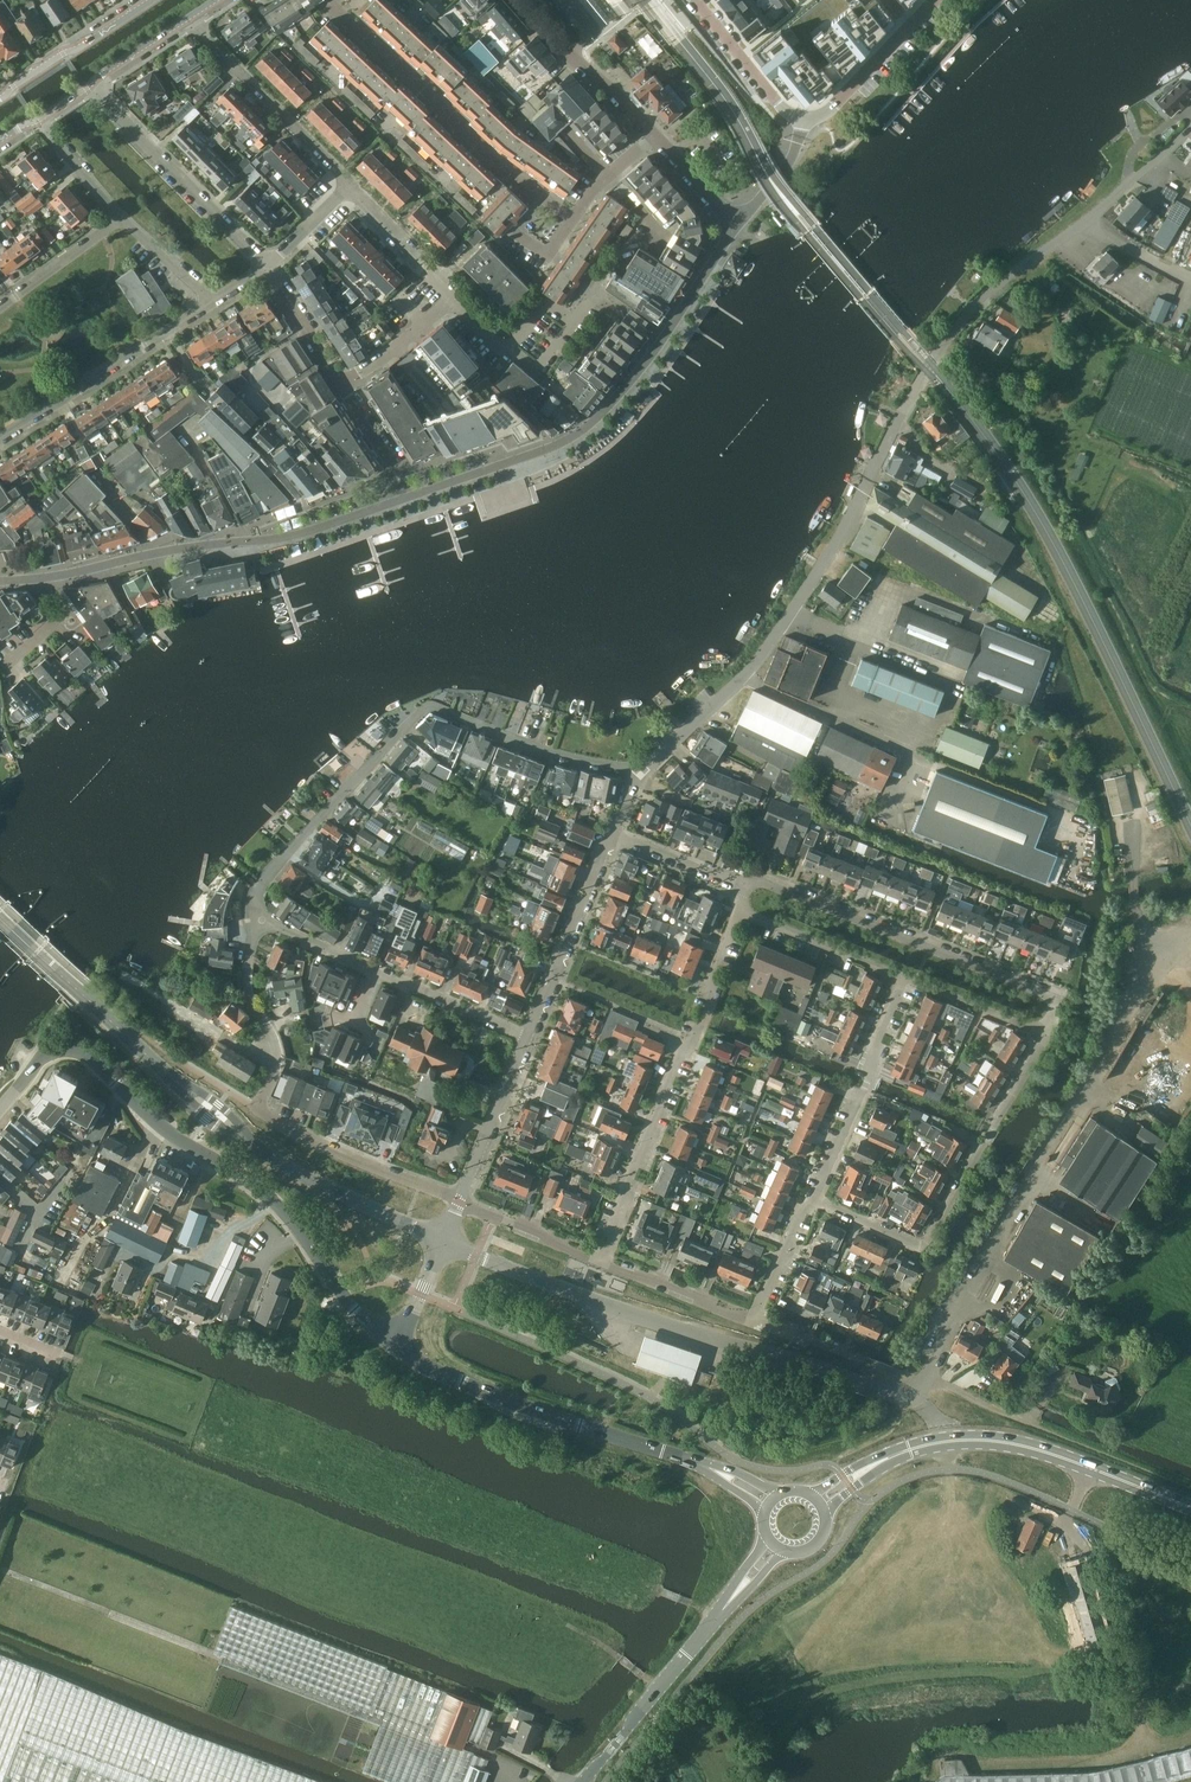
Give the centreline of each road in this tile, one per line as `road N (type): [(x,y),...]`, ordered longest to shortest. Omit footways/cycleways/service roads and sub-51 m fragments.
road 1 (unclassified): [(638,772),(702,718),(788,616),(929,367),(974,309),(1190,130)]
road 2 (residential): [(252,915),(261,882),(429,702),(554,752),(638,772)]
road 3 (unclassified): [(442,1242),(619,1308),(854,1380)]
road 4 (unclassified): [(342,1294),(272,1200),(160,1123),(95,1058),(69,1048),(43,1057)]
road 5 (residential): [(603,1260),(681,1051),(710,1002),(710,983),(742,899)]
road 6 (residential): [(409,495),(286,537),(41,578)]
road 7 (residential): [(1046,1033),(1059,997),(764,880),(748,885)]
road 8 (residential): [(812,1199),(925,1249),(1046,1033)]
road 9 (tertiary): [(402,1336),(418,1361),(470,1386),(730,1478)]
road 10 (tertiary): [(1190,1508),(998,1441),(924,1445),(874,1467)]
road 11 (unclassified): [(574,219),(495,158),(326,0)]
road 12 (residential): [(527,1036),(252,915)]
road 13 (unclassified): [(268,268),(91,85)]
road 14 (unclassified): [(0,441),(213,303)]
road 15 (tertiary): [(585,1781),(739,1590)]
road 16 (residential): [(812,1199),(910,980)]
road 17 (tertiary): [(0,918),(173,1079)]
road 18 (unclassified): [(188,18),(349,185)]
road 19 (residential): [(460,1202),(257,1111)]
road 20 (unclassified): [(527,1036),(613,831)]
road 21 (residential): [(257,1111),(279,1061),(247,993),(252,915)]
road 22 (tertiary): [(269,1157),(442,1242)]
road 23 (residential): [(657,136),(522,0)]
road 24 (residential): [(742,899),(751,914),(910,980)]
road 25 (tertiary): [(799,122),(836,106),(934,0)]
road 26 (tertiary): [(152,0),(0,97)]
road 27 (unclassified): [(460,1202),(527,1036)]
road 28 (residential): [(757,1319),(603,1260)]
road 29 (tertiary): [(799,122),(694,0)]
road 30 (residential): [(1072,1441),(925,1380)]
road 31 (residential): [(558,444),(409,495)]
road 32 (unclassified): [(120,217),(0,304)]
road 33 (unclassified): [(730,220),(730,237),(658,346)]
road 34 (residential): [(910,980),(1046,1033)]
road 35 (residential): [(748,885),(613,831)]
road 36 (unclassified): [(658,346),(593,423),(558,444)]
road 37 (unclassified): [(268,268),(344,384)]
road 38 (unclassified): [(344,384),(454,301)]
road 39 (residential): [(757,1319),(812,1199)]
road 40 (unclassified): [(344,384),(409,495)]
road 41 (unclassified): [(120,217),(37,121)]
road 42 (unclassified): [(213,303),(120,217)]
road 43 (tertiary): [(269,1157),(233,1117),(173,1079)]
road 44 (tertiary): [(173,1079),(202,1111),(269,1157)]
road 45 (unclassified): [(799,122),(790,153),(749,208),(730,220)]

